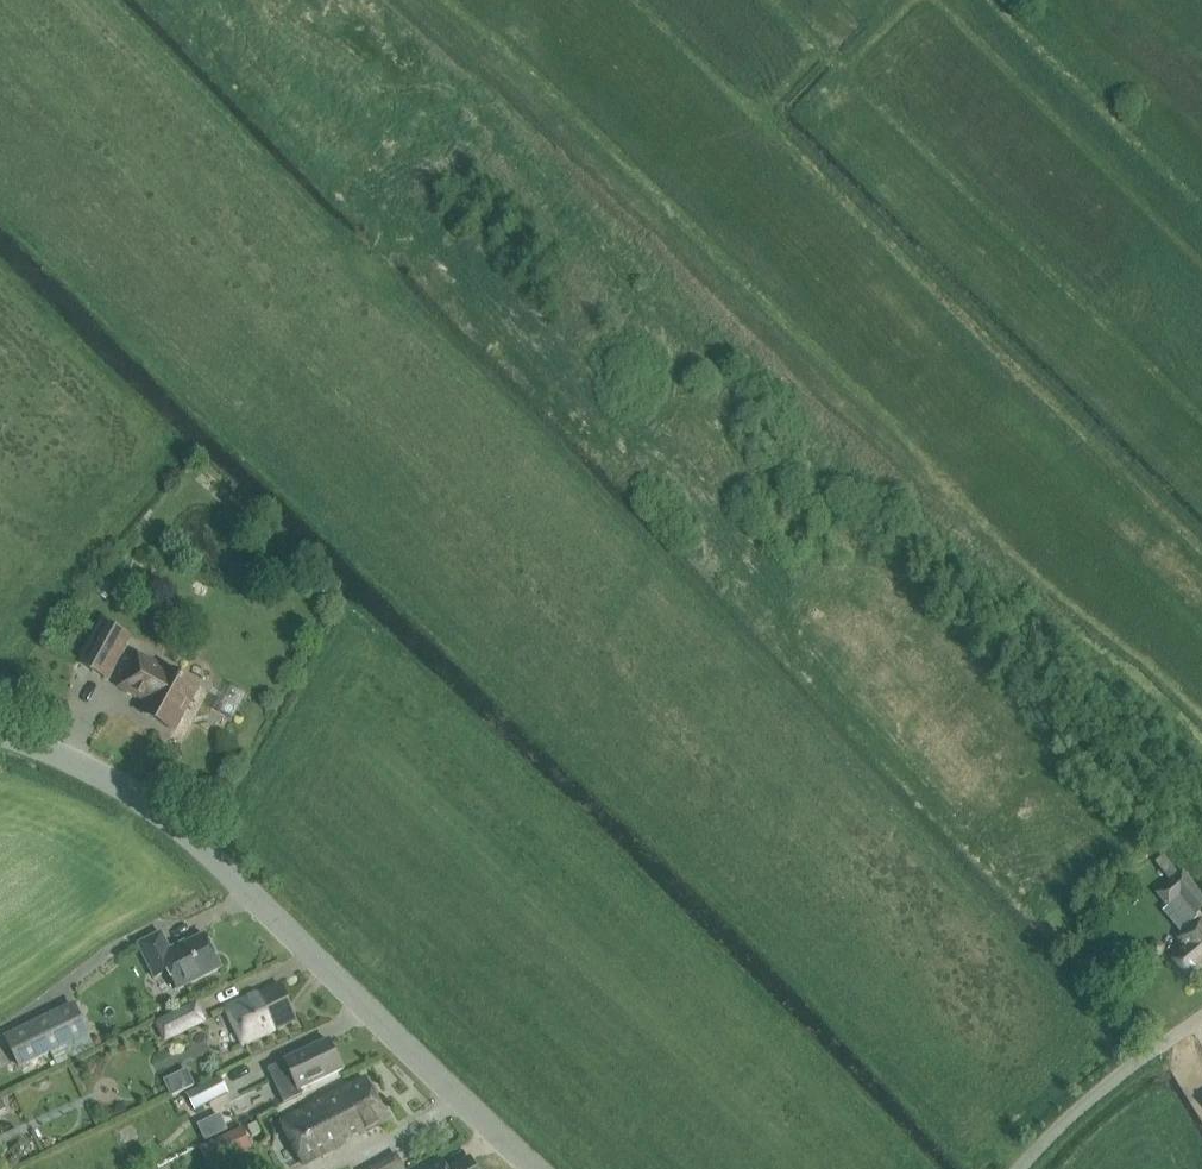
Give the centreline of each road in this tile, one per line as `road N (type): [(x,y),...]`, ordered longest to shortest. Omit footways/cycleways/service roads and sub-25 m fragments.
road 1 (unclassified): [(539,1168),(157,809),(76,760),(0,732)]
road 2 (unclassified): [(1016,1168),(1092,1094),(1201,1016)]

